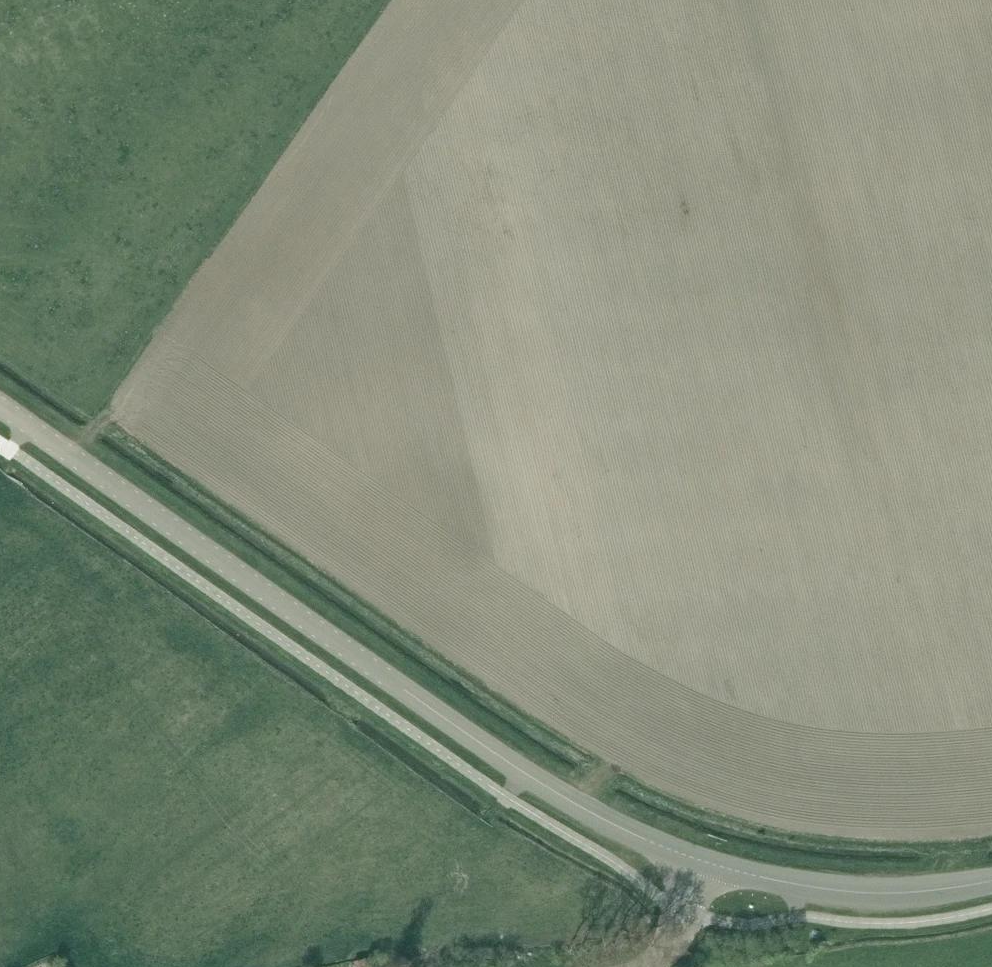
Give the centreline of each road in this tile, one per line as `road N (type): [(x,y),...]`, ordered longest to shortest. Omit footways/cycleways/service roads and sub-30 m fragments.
road 1 (tertiary): [(704,862),(526,776),(0,406)]
road 2 (tertiary): [(991,881),(849,891),(704,862)]
road 3 (residential): [(647,966),(666,953),(704,862)]

